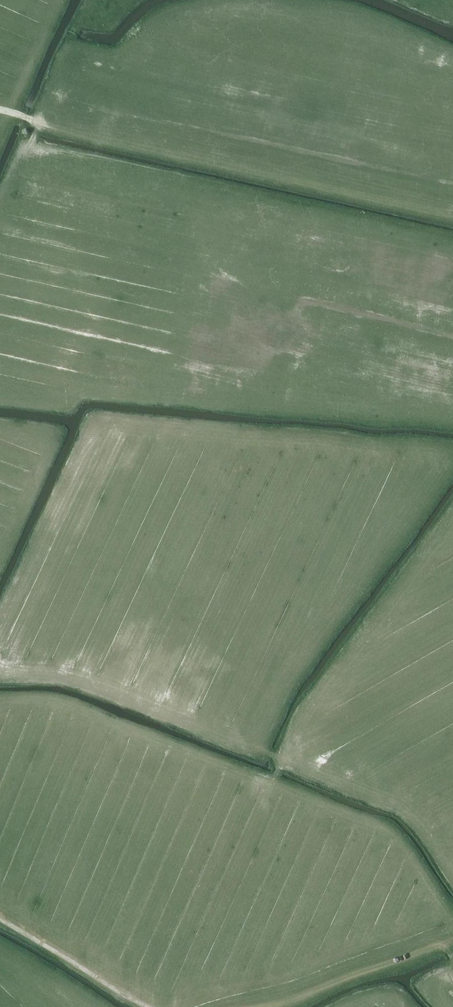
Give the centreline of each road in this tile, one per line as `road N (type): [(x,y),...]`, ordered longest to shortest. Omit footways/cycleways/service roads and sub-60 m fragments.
road 1 (track): [(0,920),(149,1006)]

